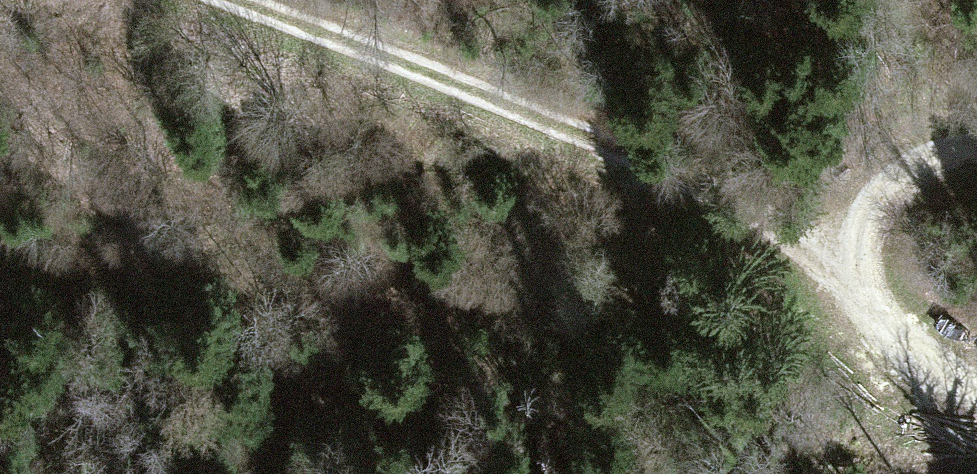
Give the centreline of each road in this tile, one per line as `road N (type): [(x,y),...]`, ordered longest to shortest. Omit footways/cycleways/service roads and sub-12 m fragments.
road 1 (track): [(0,250),(604,264),(855,258)]
road 2 (track): [(855,258),(615,145),(244,0)]
road 3 (track): [(976,386),(911,351),(878,322),(855,258)]
road 4 (track): [(976,149),(914,168),(881,195),(863,223),(855,258)]

